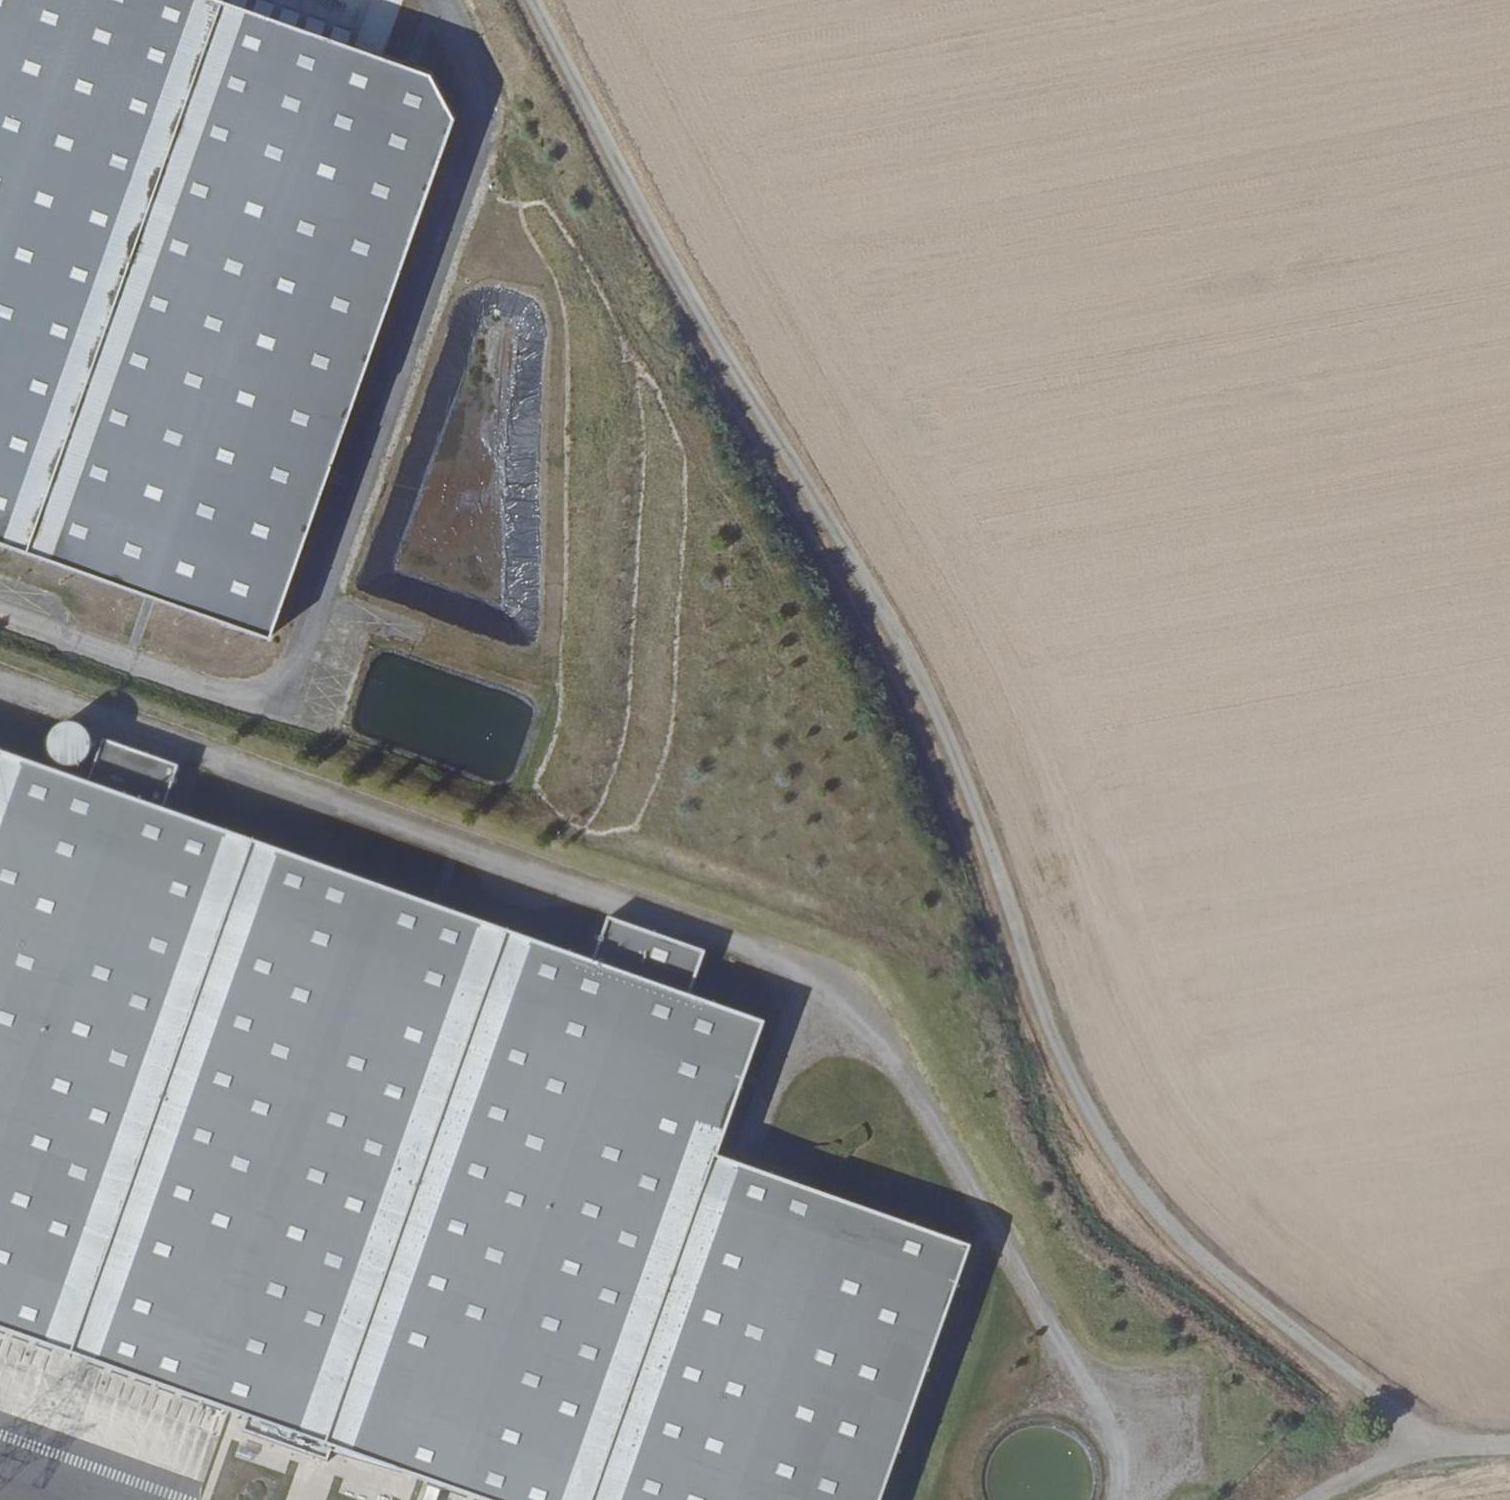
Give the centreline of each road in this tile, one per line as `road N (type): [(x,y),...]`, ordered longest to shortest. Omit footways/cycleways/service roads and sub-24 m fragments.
road 1 (track): [(1509,1442),(1464,1449),(1302,1332),(1196,1241),(1106,1139),(1040,1002),(1001,865),(951,732),(889,610),(663,249),(534,0)]
road 2 (track): [(1315,1499),(1464,1449)]

